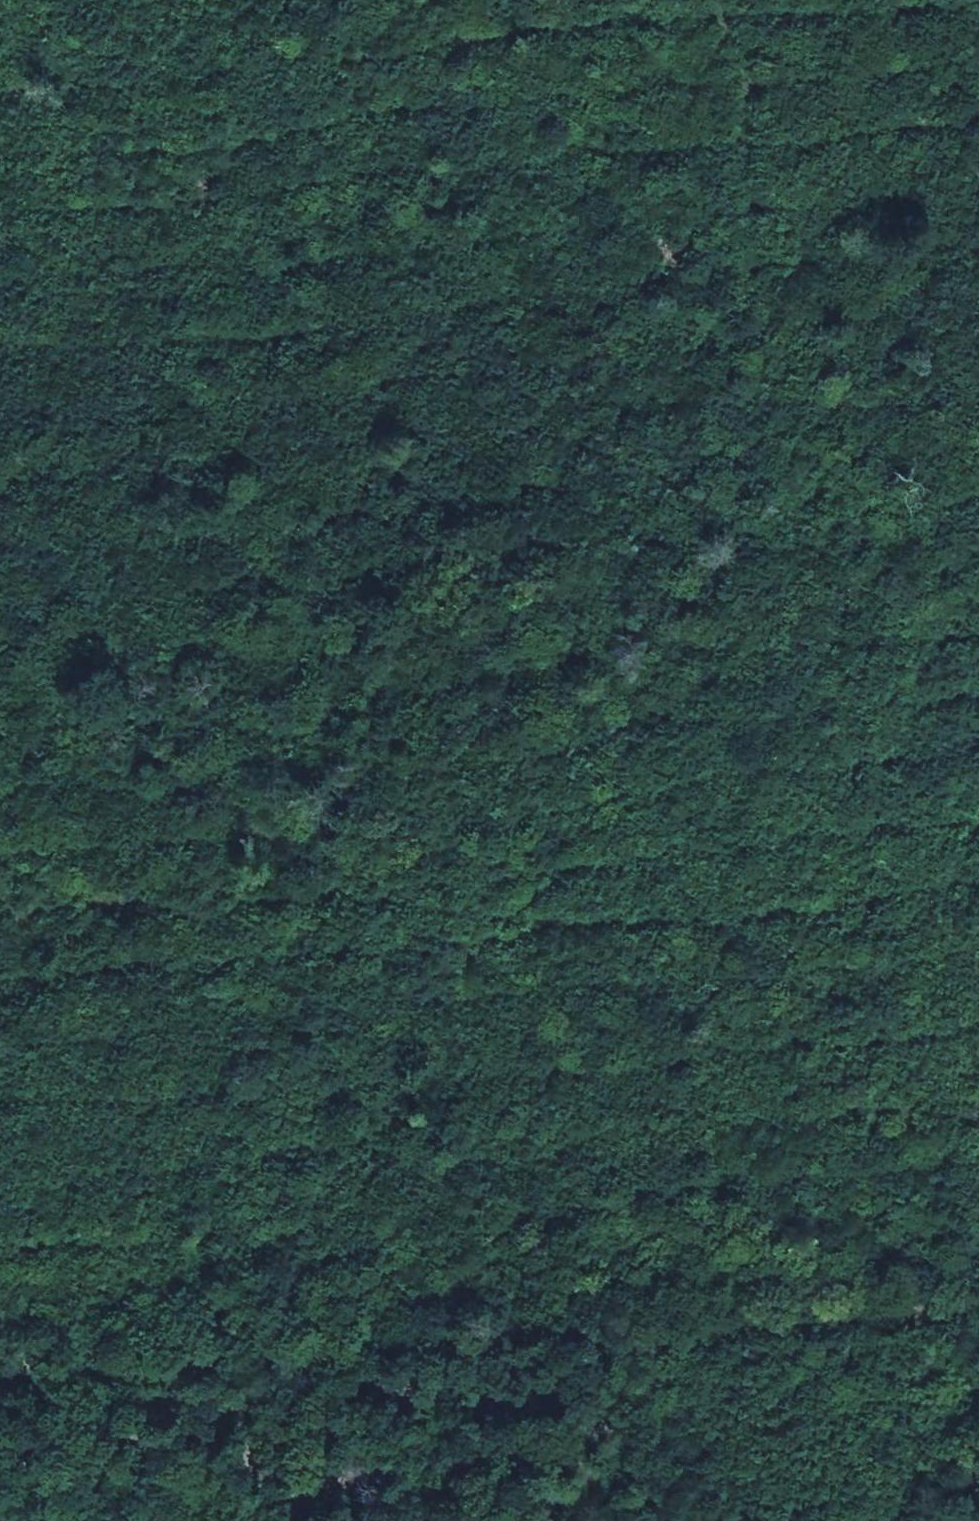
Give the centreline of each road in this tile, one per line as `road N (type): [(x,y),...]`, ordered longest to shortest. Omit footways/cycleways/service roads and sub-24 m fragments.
road 1 (track): [(667,0),(685,210),(759,373),(869,508),(978,560)]
road 2 (track): [(978,1391),(903,1520)]

